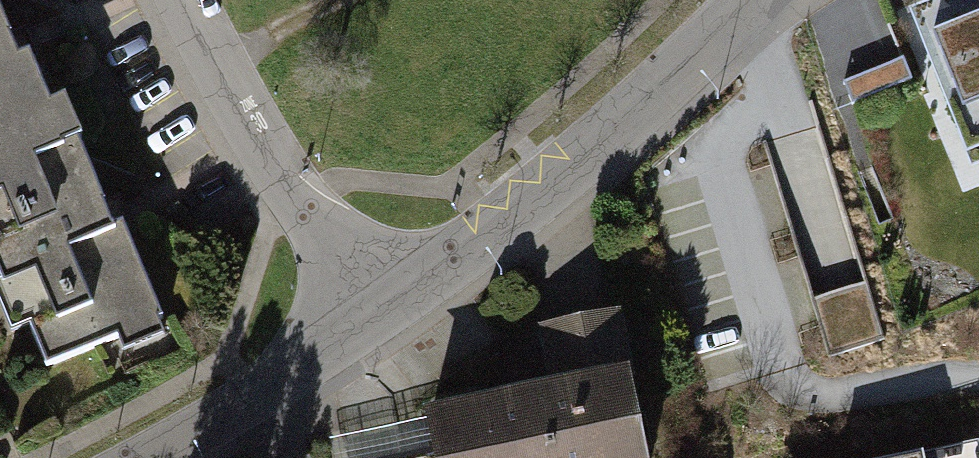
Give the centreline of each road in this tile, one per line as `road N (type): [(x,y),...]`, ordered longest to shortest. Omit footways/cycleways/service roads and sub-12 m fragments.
road 1 (residential): [(759,0),(663,104),(375,321)]
road 2 (residential): [(188,0),(375,321)]
road 3 (residential): [(375,321),(261,402),(148,457)]

